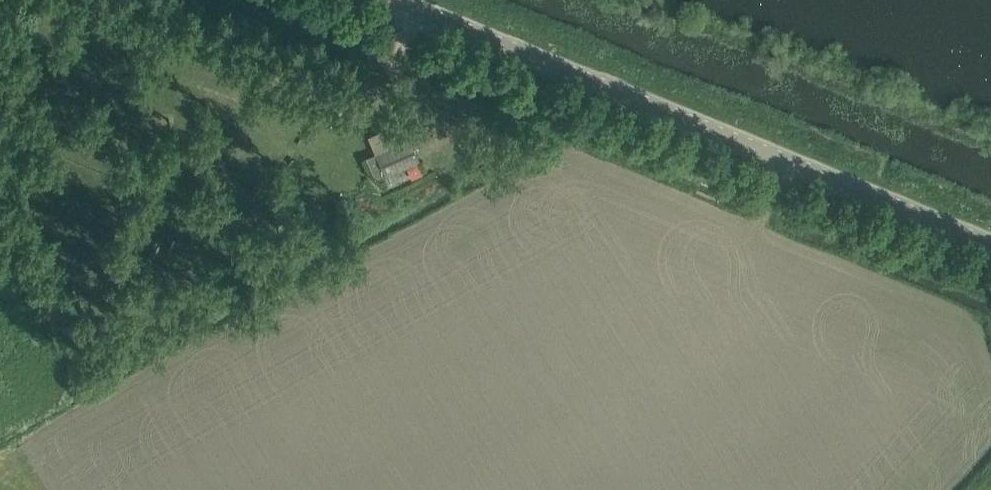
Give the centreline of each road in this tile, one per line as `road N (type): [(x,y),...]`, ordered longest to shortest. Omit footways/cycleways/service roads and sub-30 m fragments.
road 1 (unclassified): [(990,242),(394,0)]

